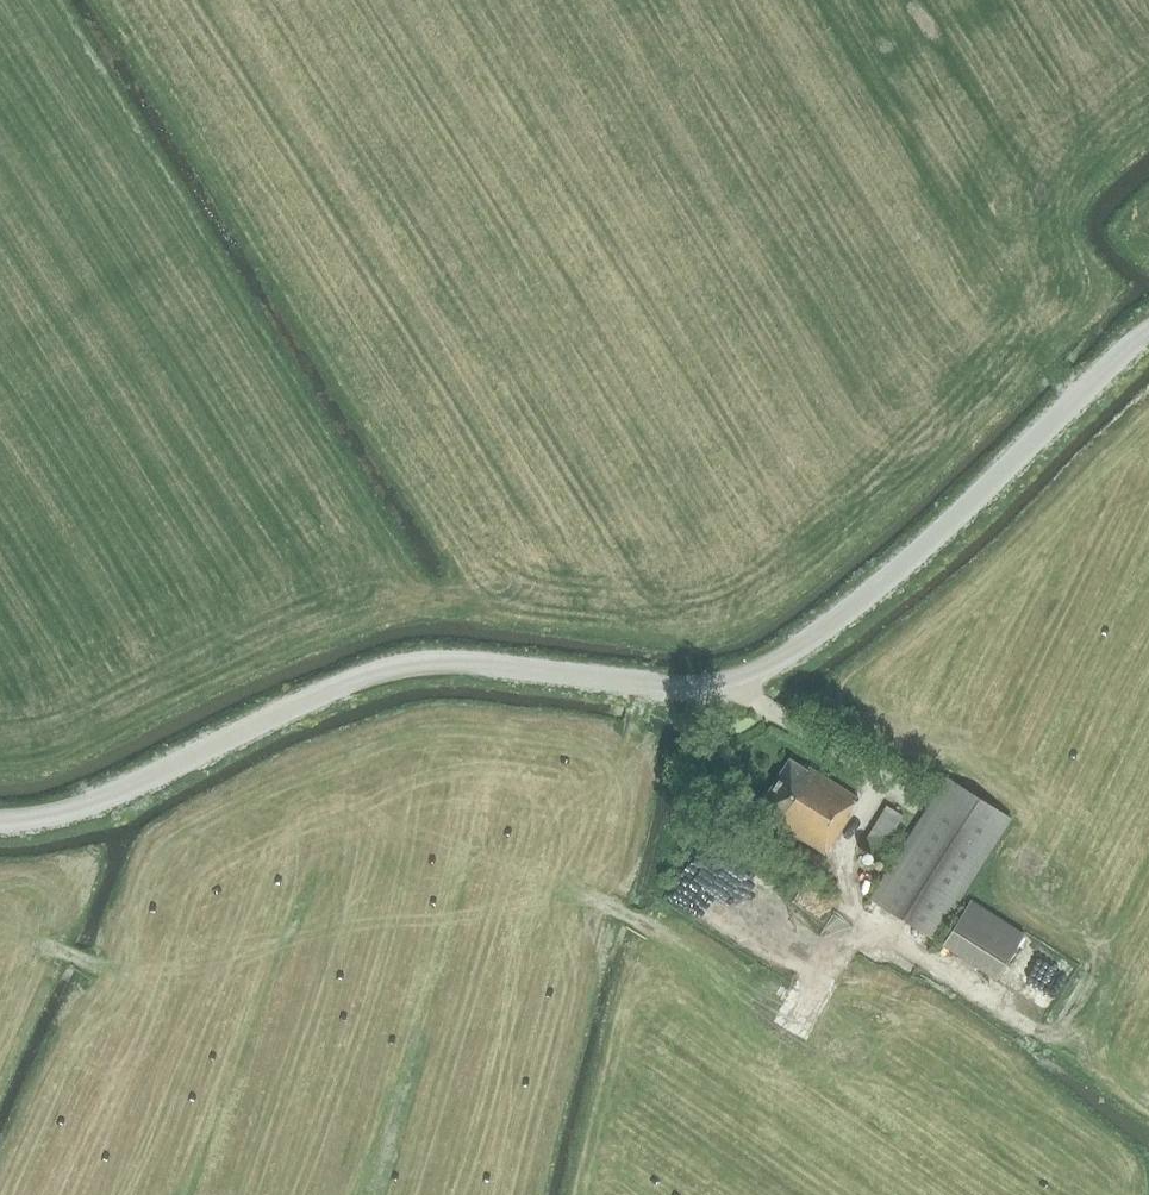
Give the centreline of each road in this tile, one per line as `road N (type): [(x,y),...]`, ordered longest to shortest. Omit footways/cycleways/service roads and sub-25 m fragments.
road 1 (unclassified): [(1148,336),(836,634),(766,678),(687,699),(436,668),(352,689),(141,796),(0,830)]

